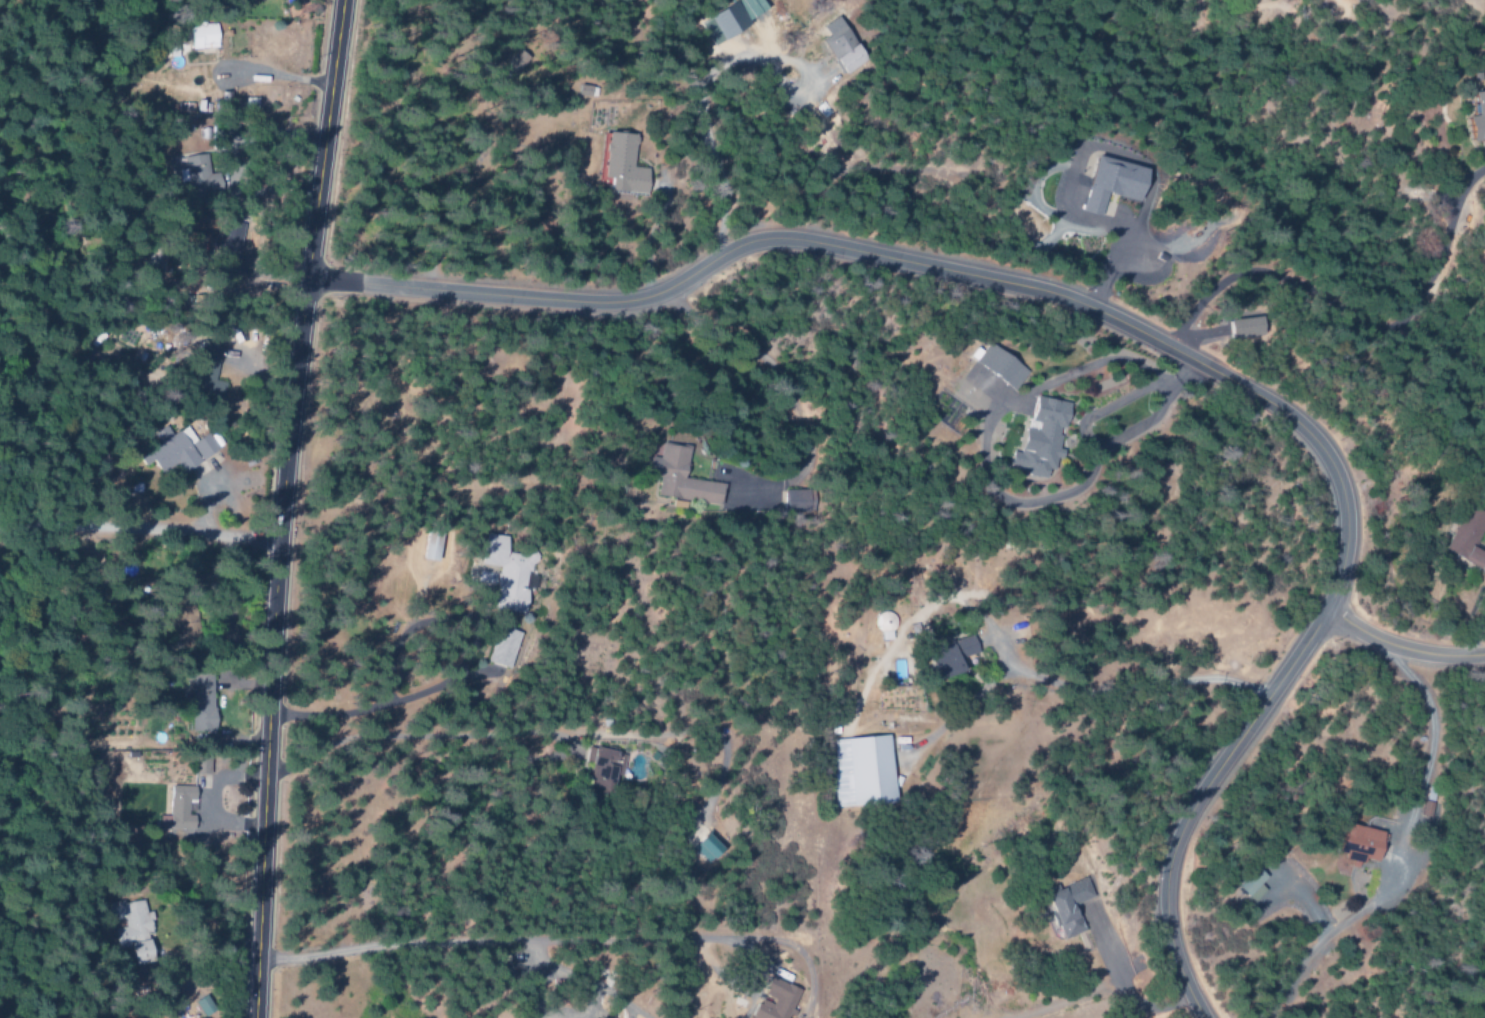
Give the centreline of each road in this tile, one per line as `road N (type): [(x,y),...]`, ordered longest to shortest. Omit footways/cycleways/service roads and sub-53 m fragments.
road 1 (residential): [(306,279),(609,301),(657,292),(740,245),(804,240),(1069,300),(1210,371),(1300,428),(1332,472),(1343,547),(1306,636),(1169,848),(1165,928),(1200,1017)]
road 2 (tertiary): [(253,1017),(276,543),(343,0)]
road 3 (residential): [(1319,612),(1416,653),(1484,654)]

